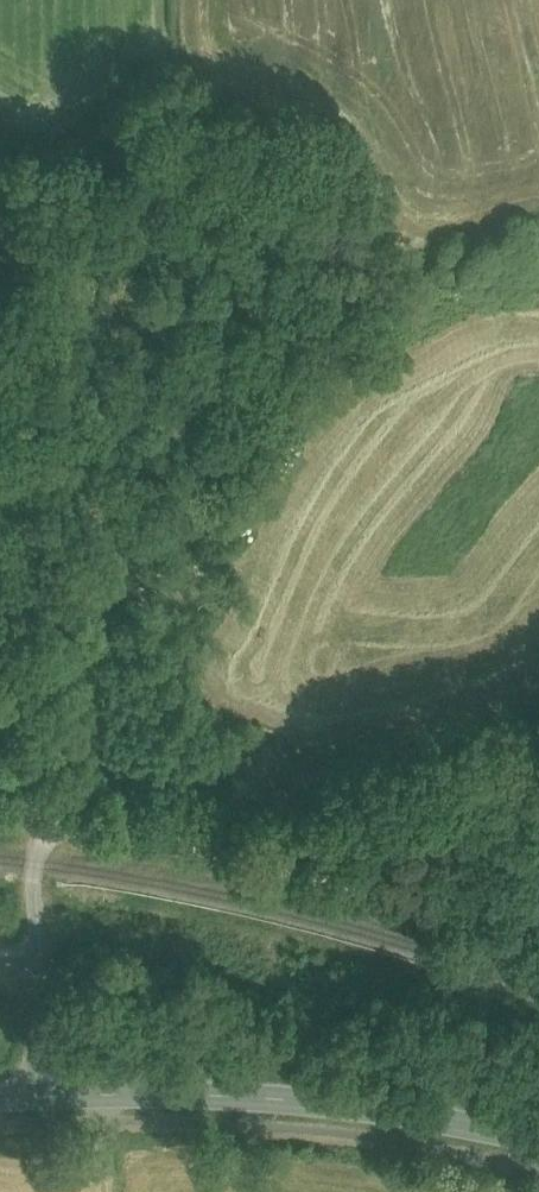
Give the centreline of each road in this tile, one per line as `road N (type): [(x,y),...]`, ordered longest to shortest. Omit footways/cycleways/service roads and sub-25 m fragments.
road 1 (track): [(58,821),(37,566),(308,342),(339,275),(205,182),(145,172),(92,182),(51,236),(35,338)]
road 2 (secondary): [(538,1140),(417,1112),(244,1097),(0,1097)]
road 3 (track): [(58,821),(354,898),(465,901),(538,826)]
road 4 (track): [(35,338),(37,566)]

